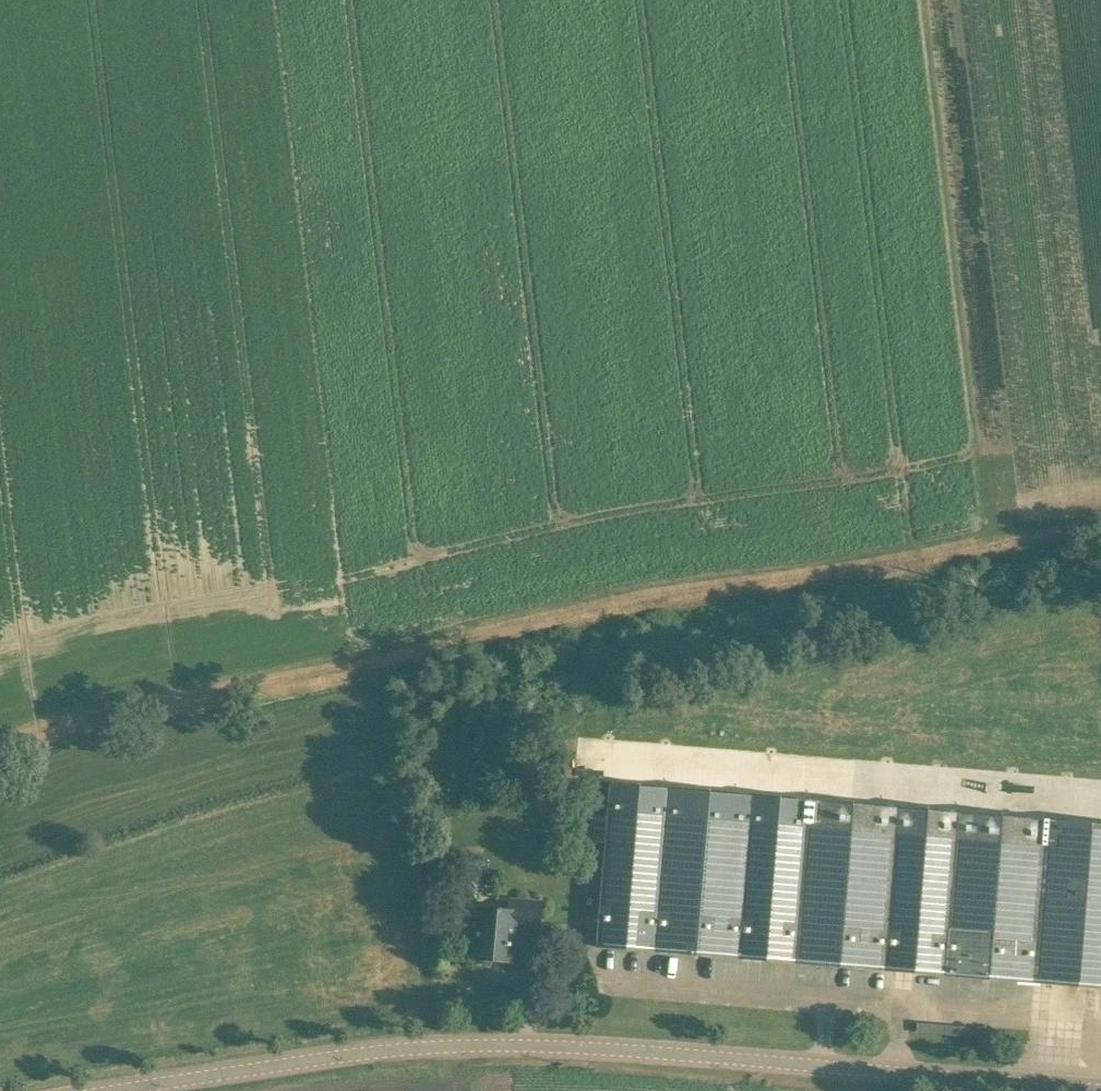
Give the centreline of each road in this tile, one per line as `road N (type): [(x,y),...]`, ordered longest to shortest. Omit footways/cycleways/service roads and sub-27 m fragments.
road 1 (tertiary): [(1100,1090),(504,1045),(432,1045),(113,1090)]

